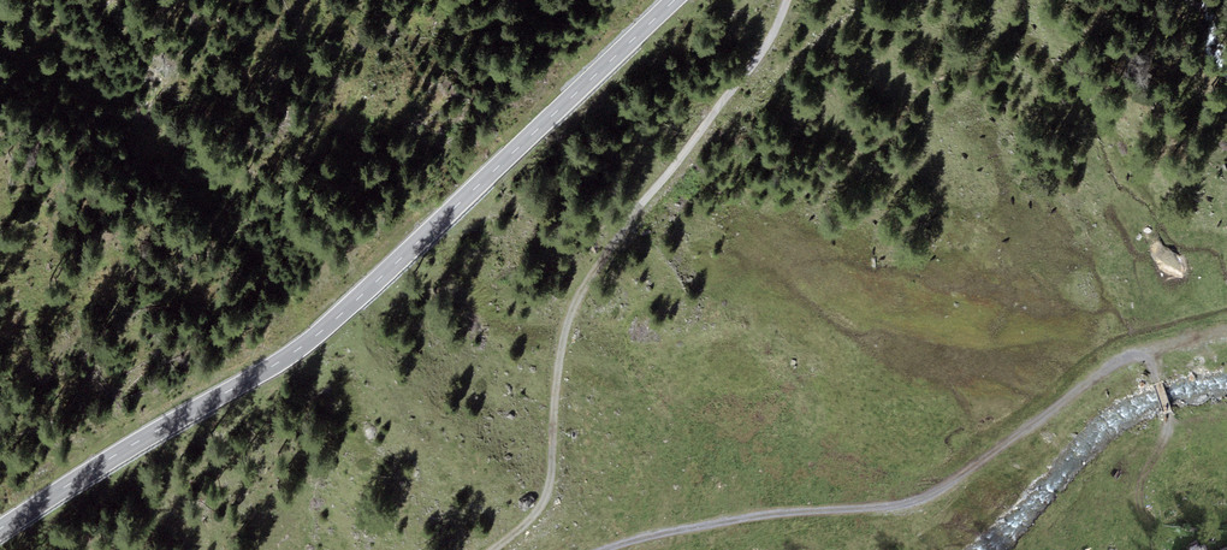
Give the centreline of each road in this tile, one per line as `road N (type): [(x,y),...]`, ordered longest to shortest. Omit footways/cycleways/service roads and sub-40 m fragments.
road 1 (primary): [(676,0),(307,343),(0,529)]
road 2 (track): [(1154,526),(1139,502),(1142,480),(1167,433),(1166,413),(1140,353),(1112,362),(941,491),(913,502),(717,522),(604,549)]
road 3 (track): [(787,0),(768,39),(620,231),(574,305),(557,371),(550,479),(537,511),(494,549)]

